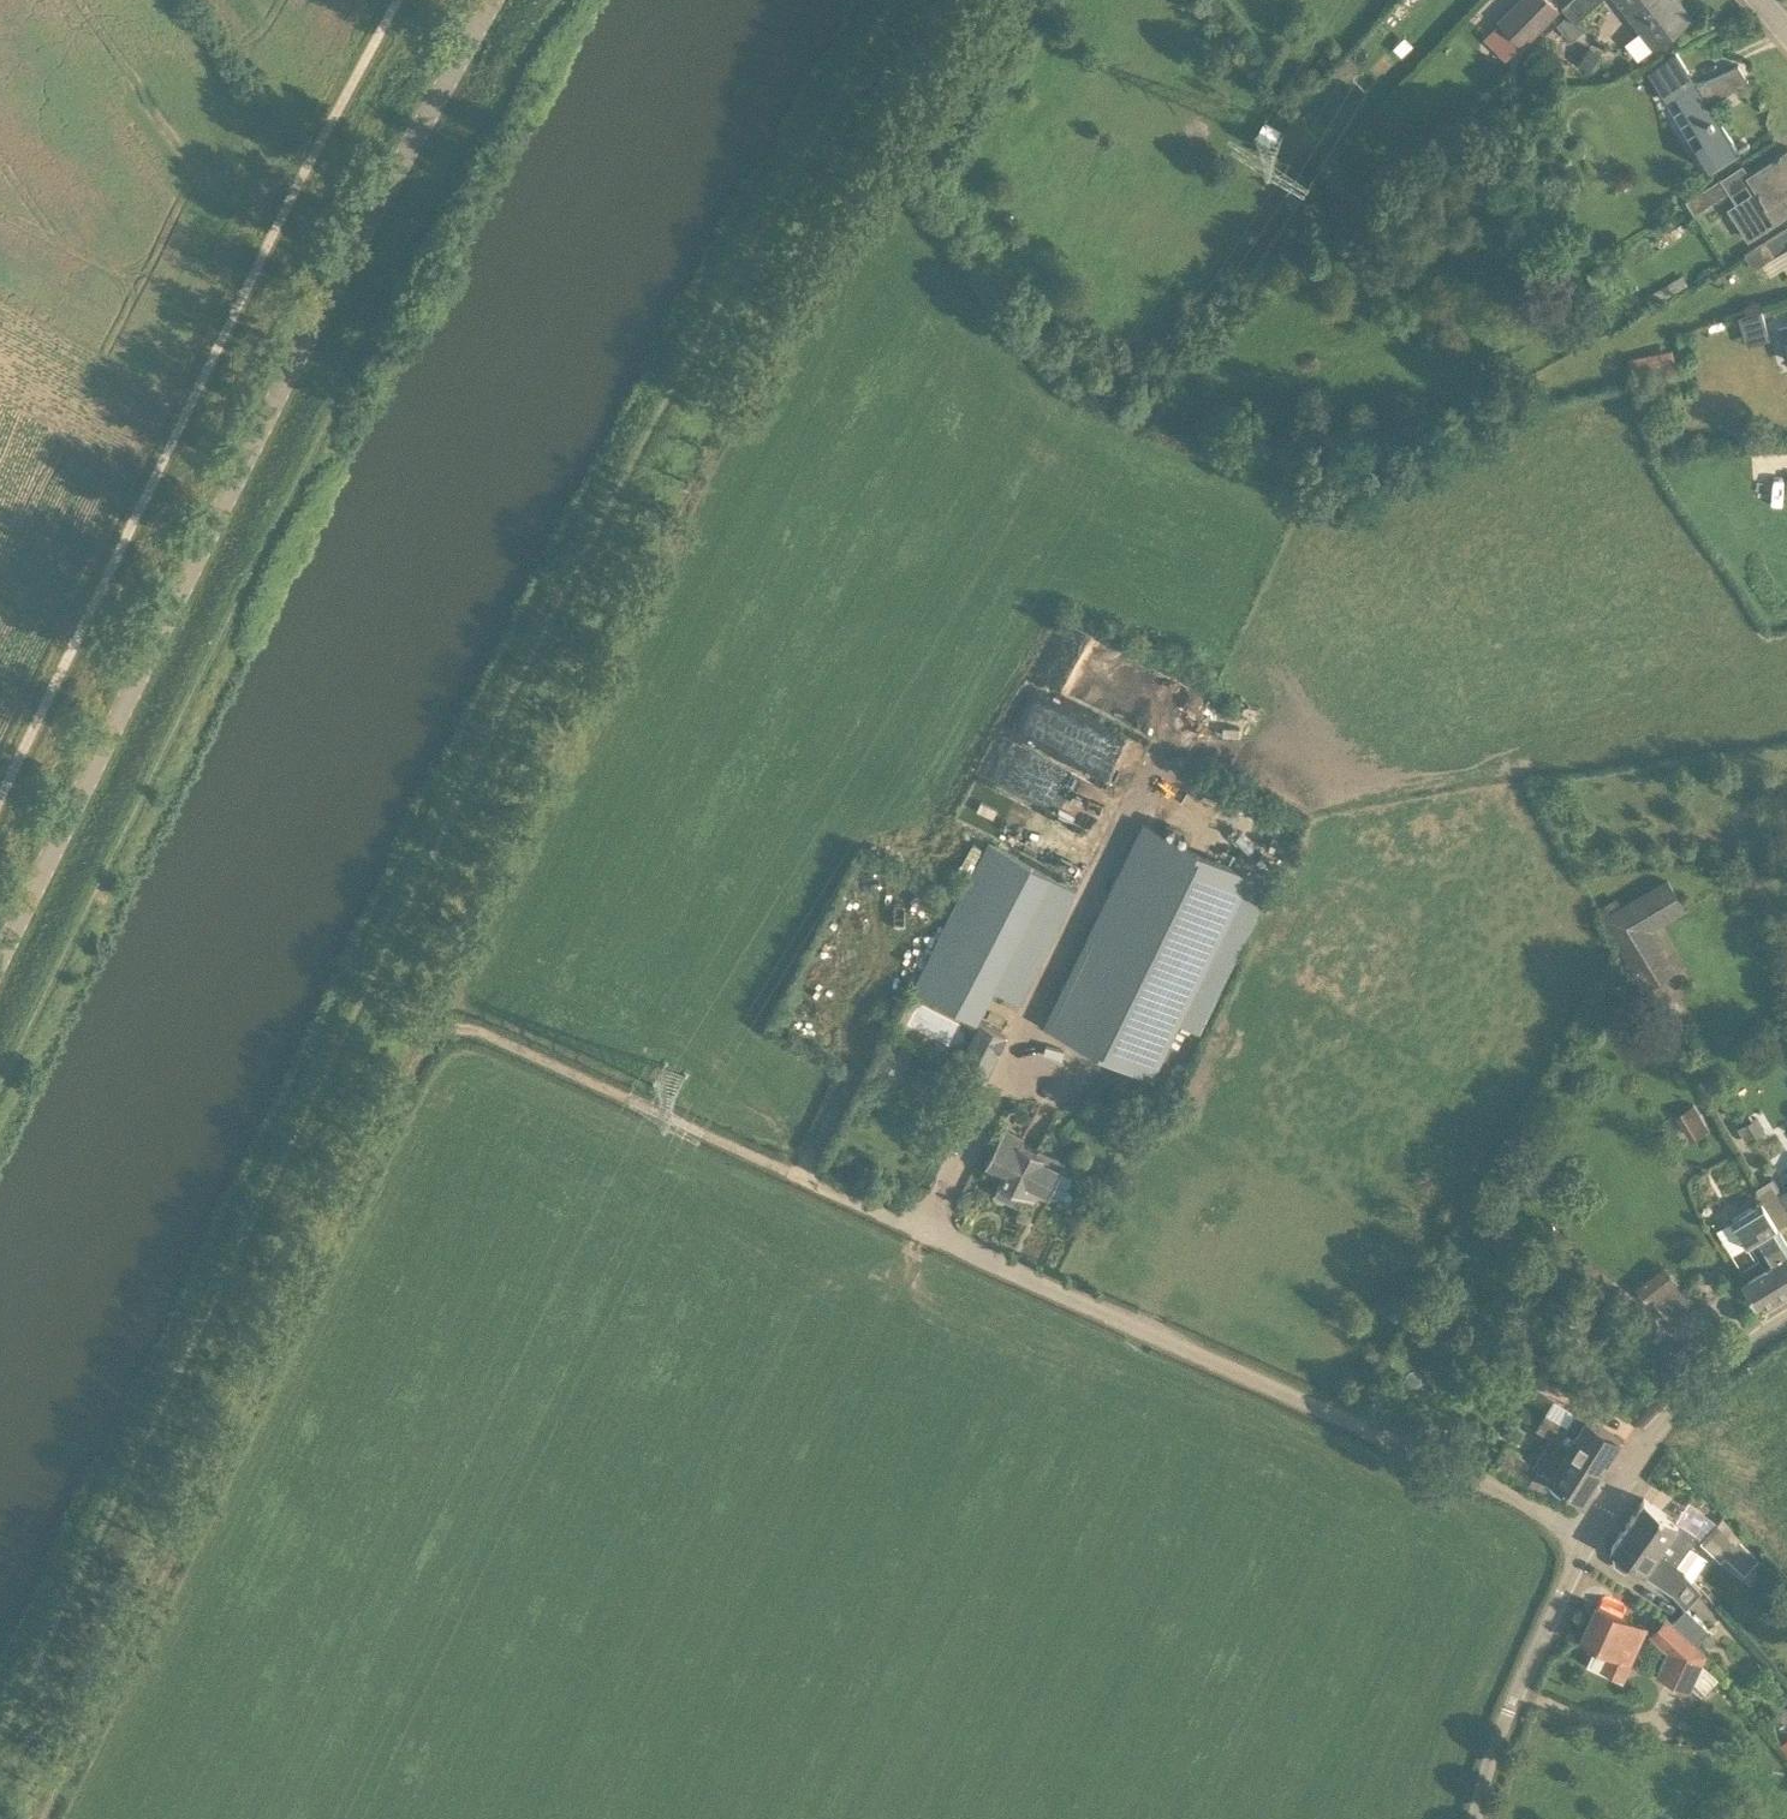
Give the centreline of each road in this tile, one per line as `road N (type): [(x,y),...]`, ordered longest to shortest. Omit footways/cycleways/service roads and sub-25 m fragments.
road 1 (track): [(862,1205),(732,1135),(504,1041),(474,1036),(441,1043),(64,1818)]
road 2 (tertiary): [(0,962),(367,238),(502,0)]
road 3 (residential): [(1510,1713),(1533,1649),(1647,1435),(1691,1392),(1786,1328)]

